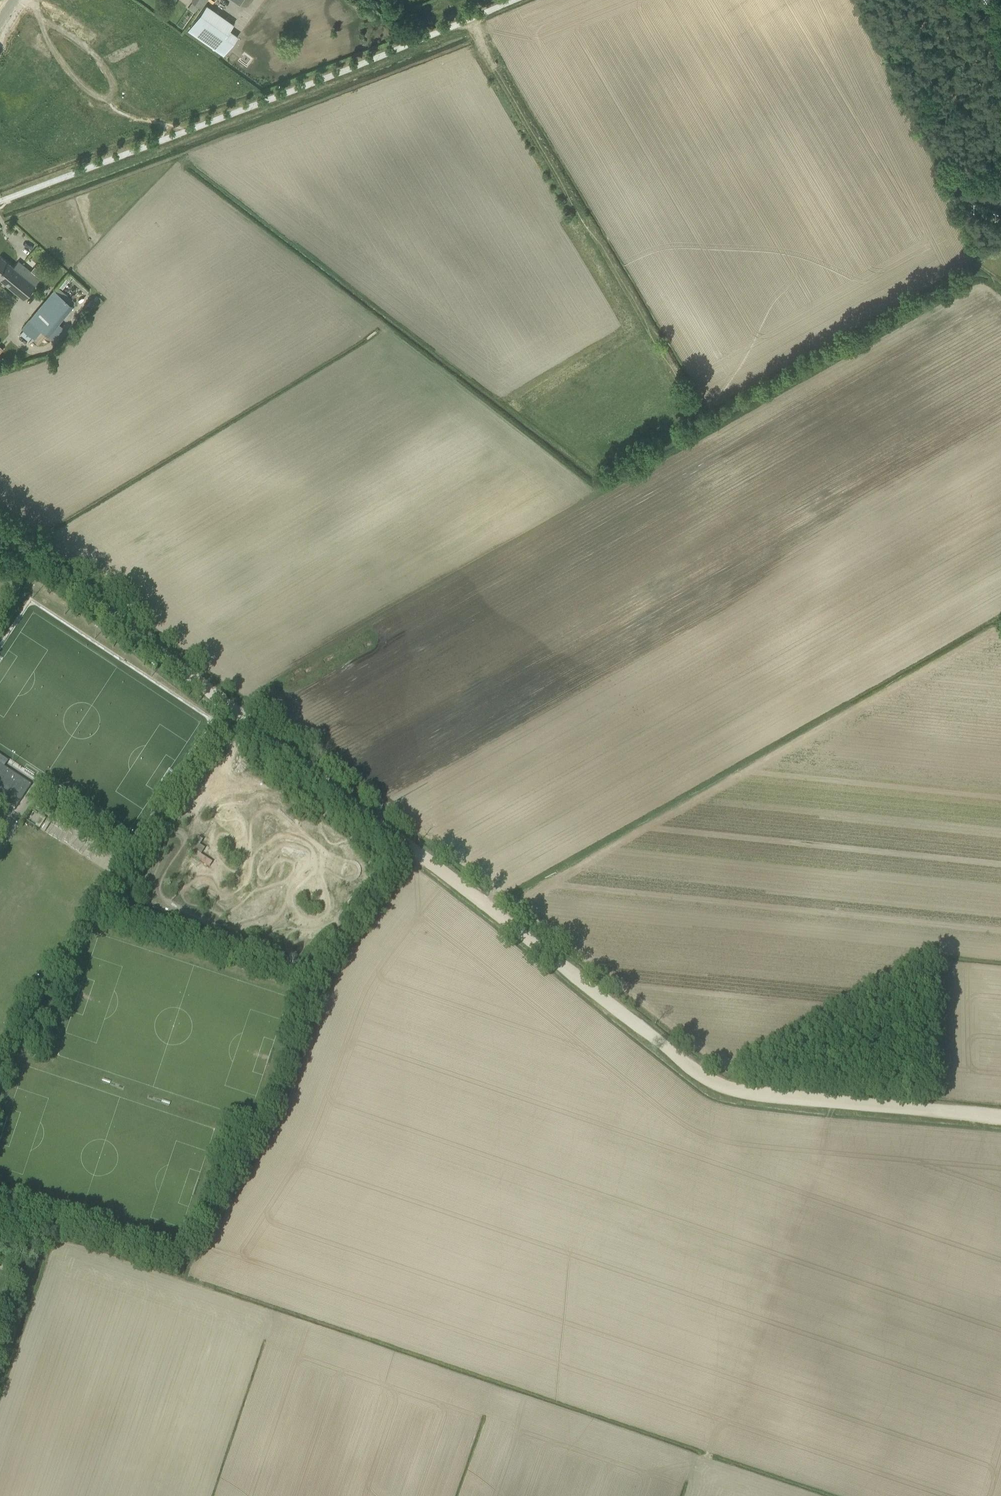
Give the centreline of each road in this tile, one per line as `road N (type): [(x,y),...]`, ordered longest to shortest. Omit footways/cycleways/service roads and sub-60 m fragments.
road 1 (track): [(0,530),(699,1077),(728,1091),(1000,1120)]

